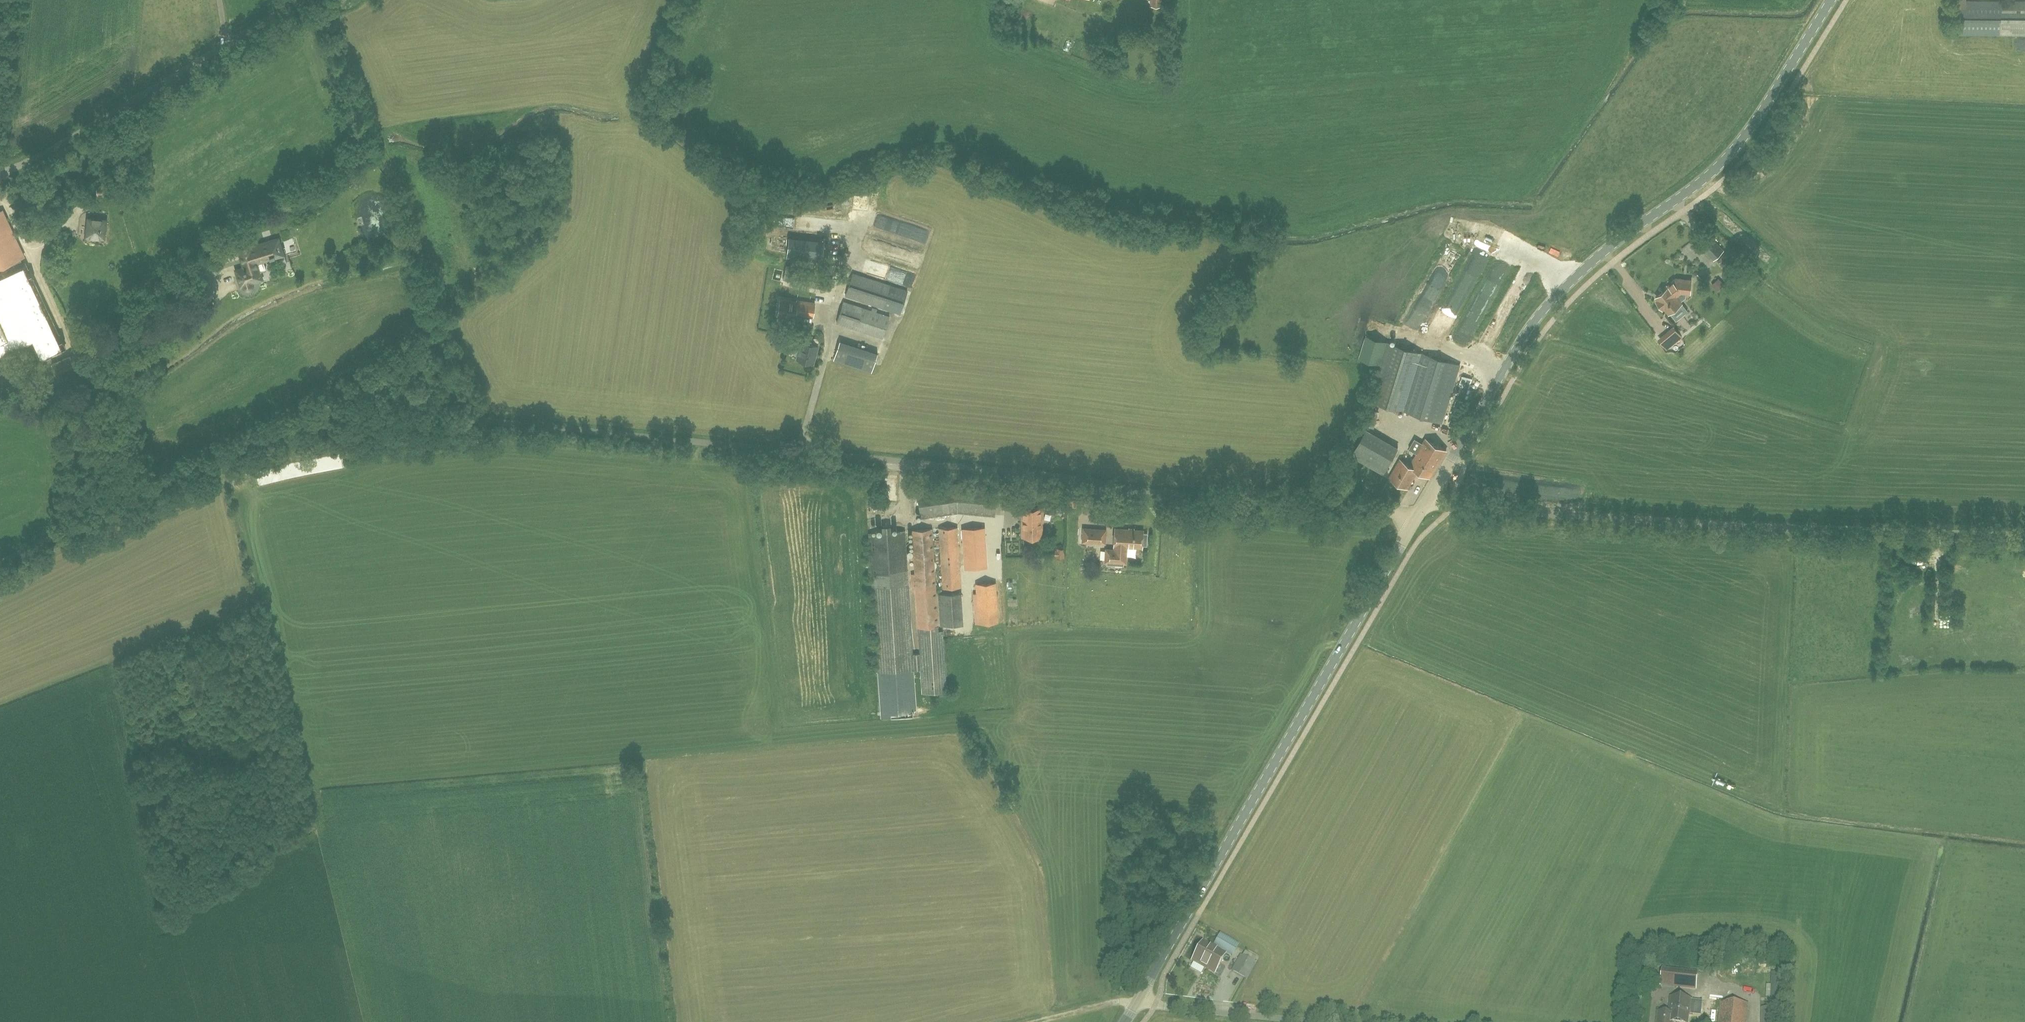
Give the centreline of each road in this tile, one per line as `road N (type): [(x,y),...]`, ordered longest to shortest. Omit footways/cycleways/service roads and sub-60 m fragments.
road 1 (unclassified): [(0,564),(323,409),(905,462),(1177,498),(1425,510)]
road 2 (tertiary): [(1425,510),(1539,317),(1615,242),(1726,155),(1831,0)]
road 3 (unclassified): [(1425,510),(2024,539)]
road 4 (tertiary): [(1136,999),(1425,510)]
road 5 (unclassified): [(294,0),(146,91),(0,166)]
road 6 (track): [(141,498),(0,194)]
road 7 (unclassified): [(1323,1021),(1136,999)]

